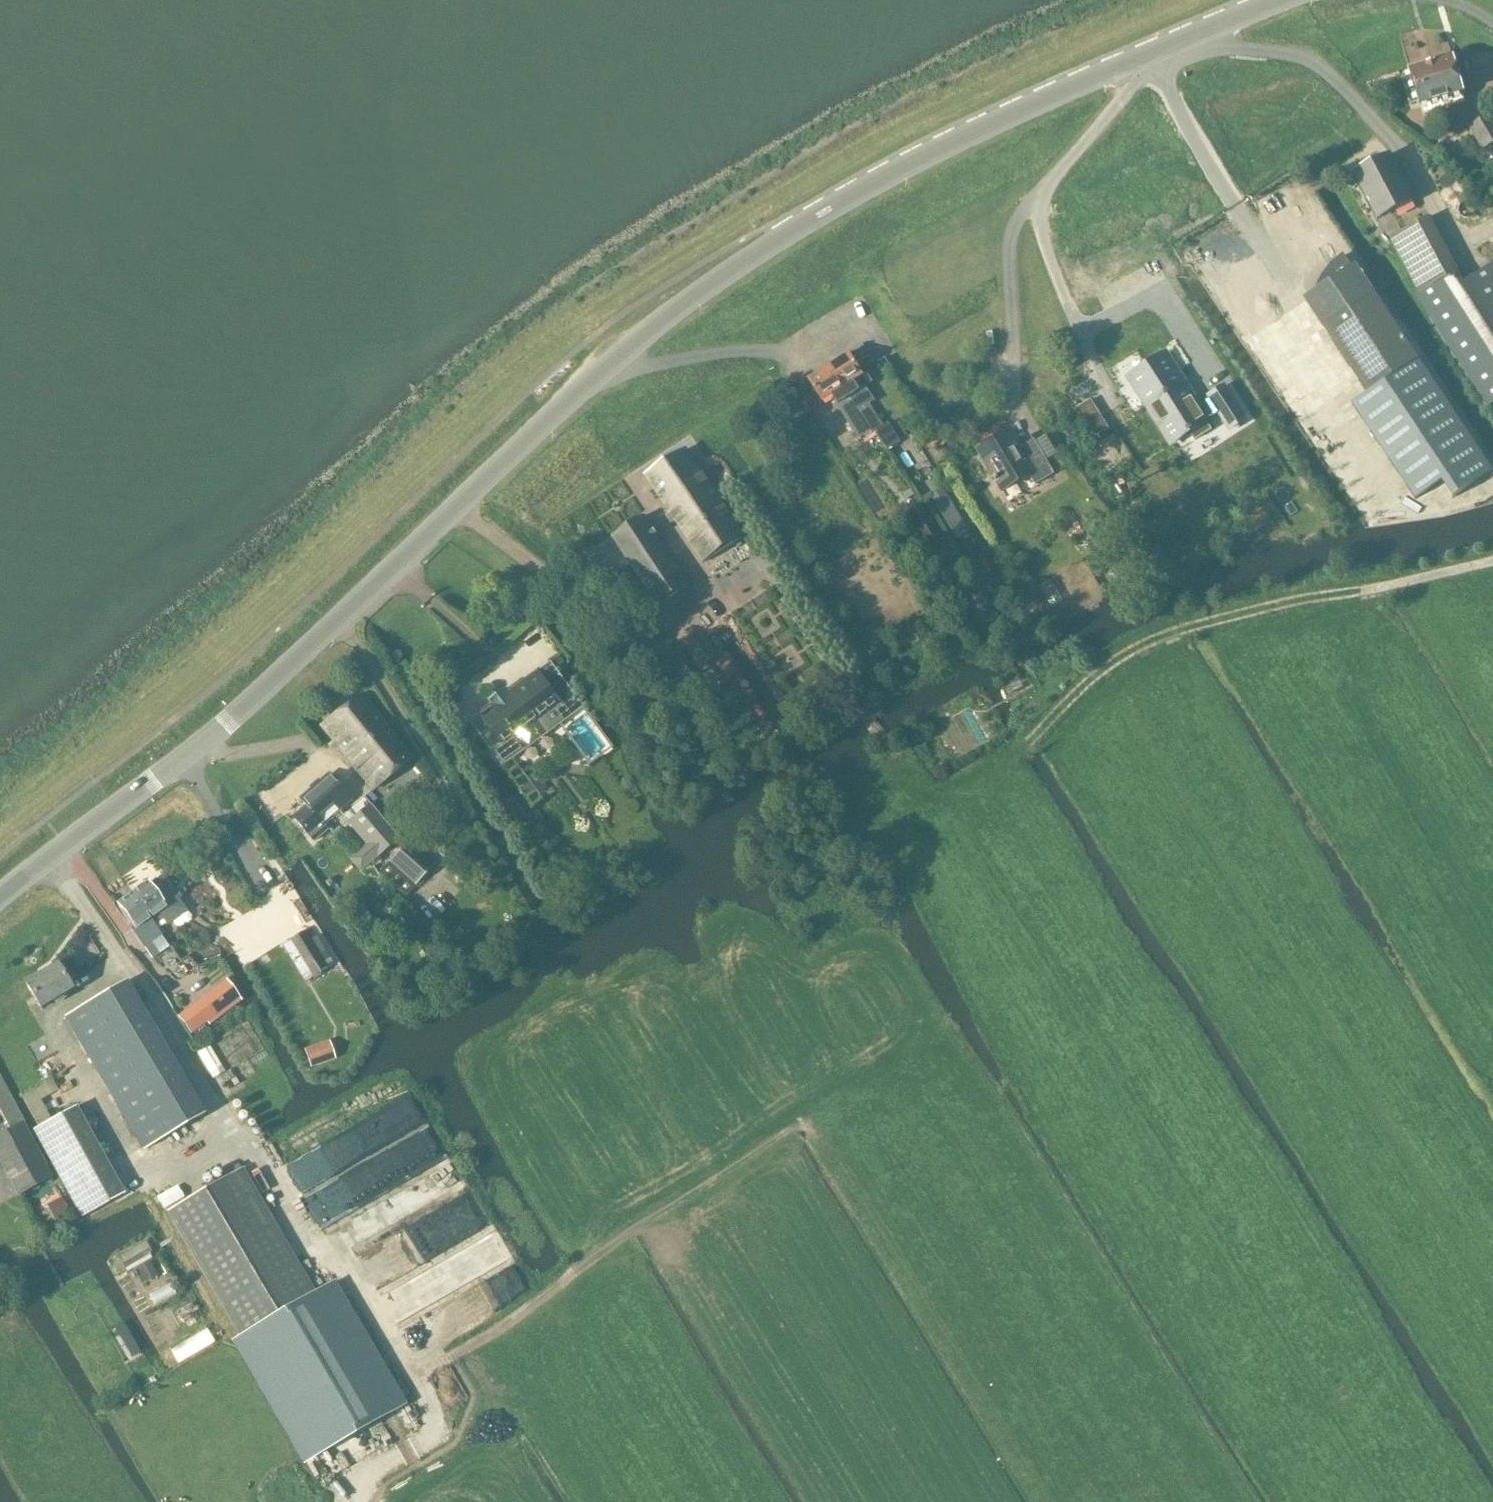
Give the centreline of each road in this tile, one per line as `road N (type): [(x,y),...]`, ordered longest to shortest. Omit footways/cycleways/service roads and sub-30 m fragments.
road 1 (tertiary): [(0,900),(186,763),(674,311),(829,209),(954,144),(1283,0)]
road 2 (track): [(1492,561),(1166,632),(1101,669),(1015,755)]

